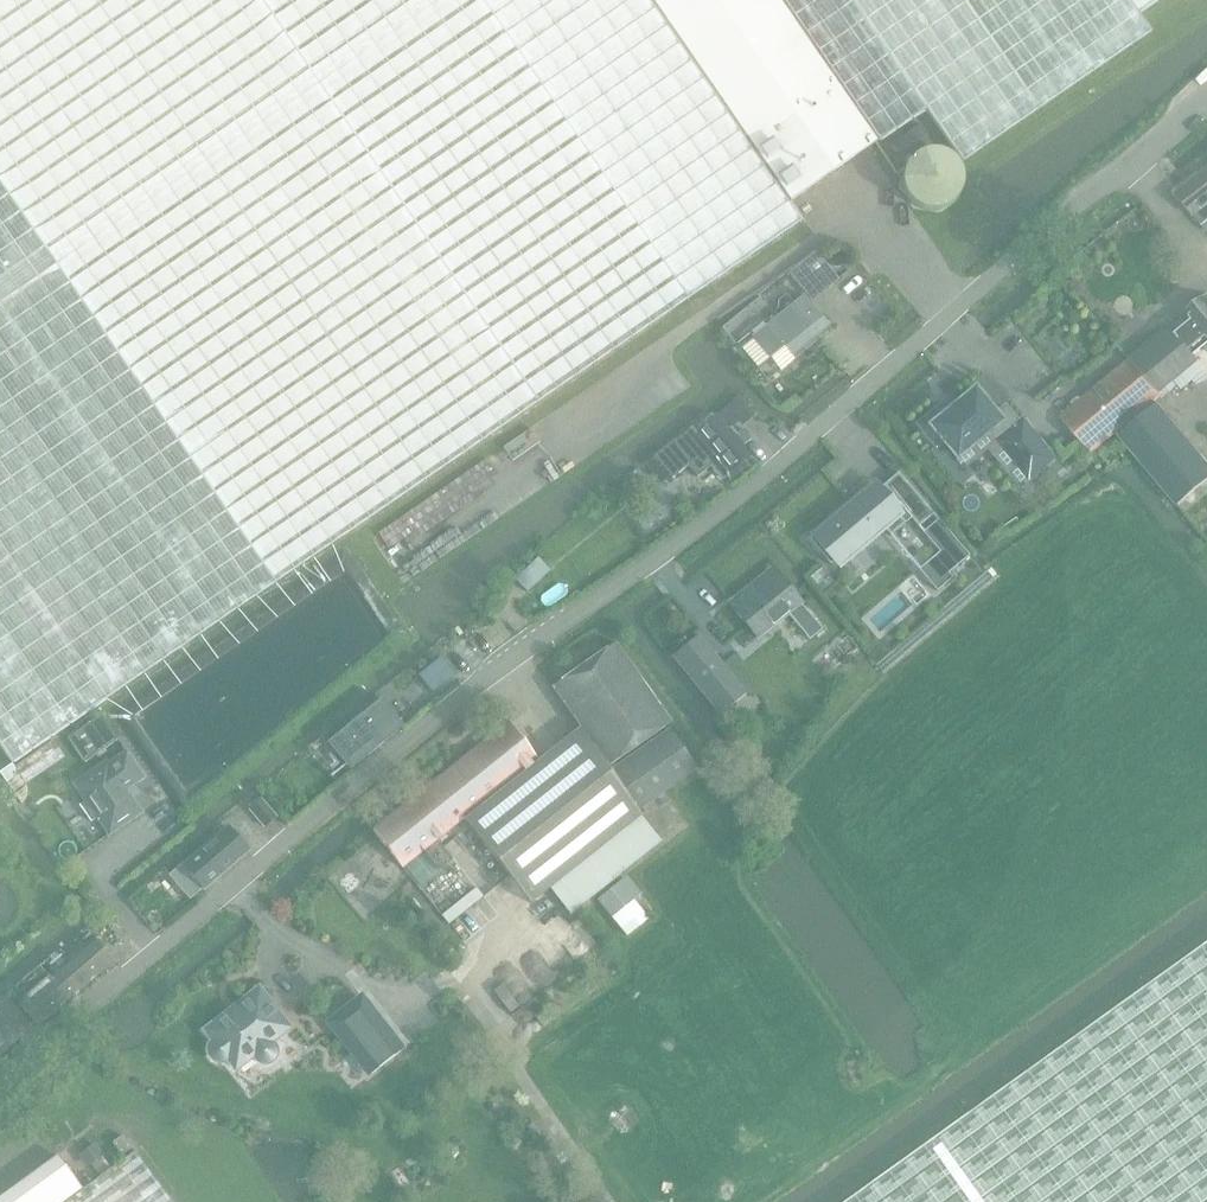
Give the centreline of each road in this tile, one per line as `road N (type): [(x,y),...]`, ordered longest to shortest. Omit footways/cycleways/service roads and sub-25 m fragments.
road 1 (unclassified): [(1206,93),(758,481),(442,711),(0,1082)]

